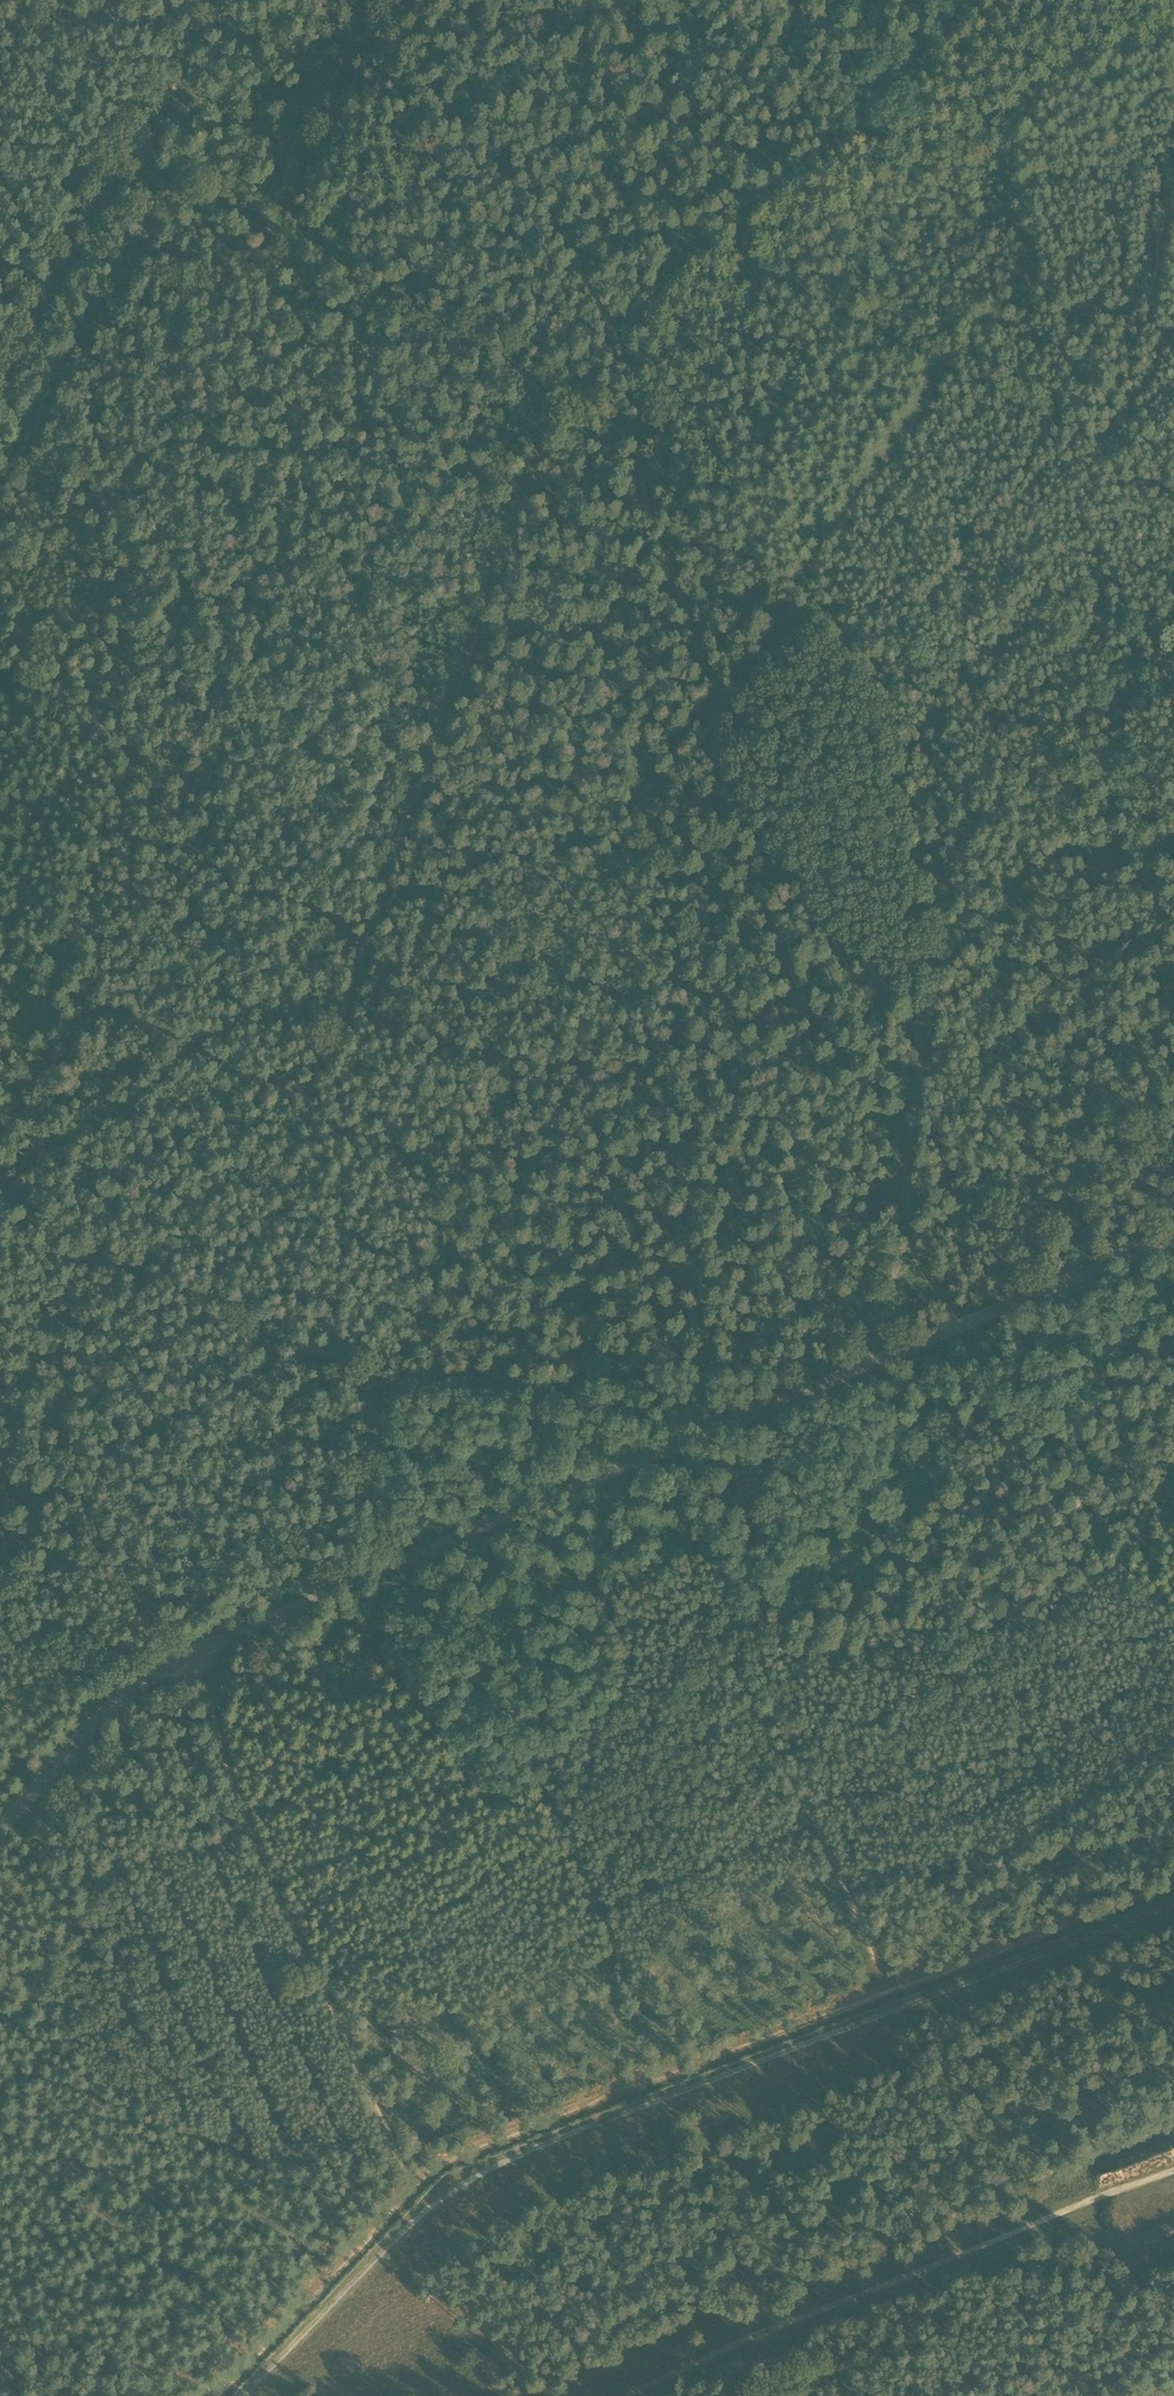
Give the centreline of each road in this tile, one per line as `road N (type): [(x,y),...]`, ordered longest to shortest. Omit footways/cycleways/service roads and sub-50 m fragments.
road 1 (unclassified): [(0,1829),(109,1706),(194,1653),(1173,1245)]
road 2 (track): [(245,2395),(404,2230),(480,2173),(1173,1905)]
road 3 (track): [(755,666),(912,424),(934,376),(772,286),(749,259),(753,229),(920,84),(989,0)]
road 4 (track): [(129,153),(600,408),(634,456),(718,720)]
road 5 (track): [(1173,1888),(453,2159),(412,2190)]
road 6 (track): [(372,929),(554,415),(600,408)]
road 7 (track): [(635,2395),(798,2317),(1173,2164)]
road 8 (track): [(194,1653),(243,1833),(412,2190)]
road 9 (track): [(0,1148),(68,1040),(98,1025),(135,1030),(273,1095),(309,1088),(372,929)]
road 10 (track): [(966,1332),(918,1271),(904,1225),(918,1038),(768,847)]
road 11 (track): [(211,0),(0,388)]
road 12 (track): [(243,1833),(103,1878),(28,1995)]
road 13 (track): [(412,2190),(217,2395)]
road 14 (track): [(0,1581),(148,1638),(170,1666)]
road 15 (track): [(928,370),(1074,441)]
road 16 (track): [(768,847),(725,773),(718,720)]

